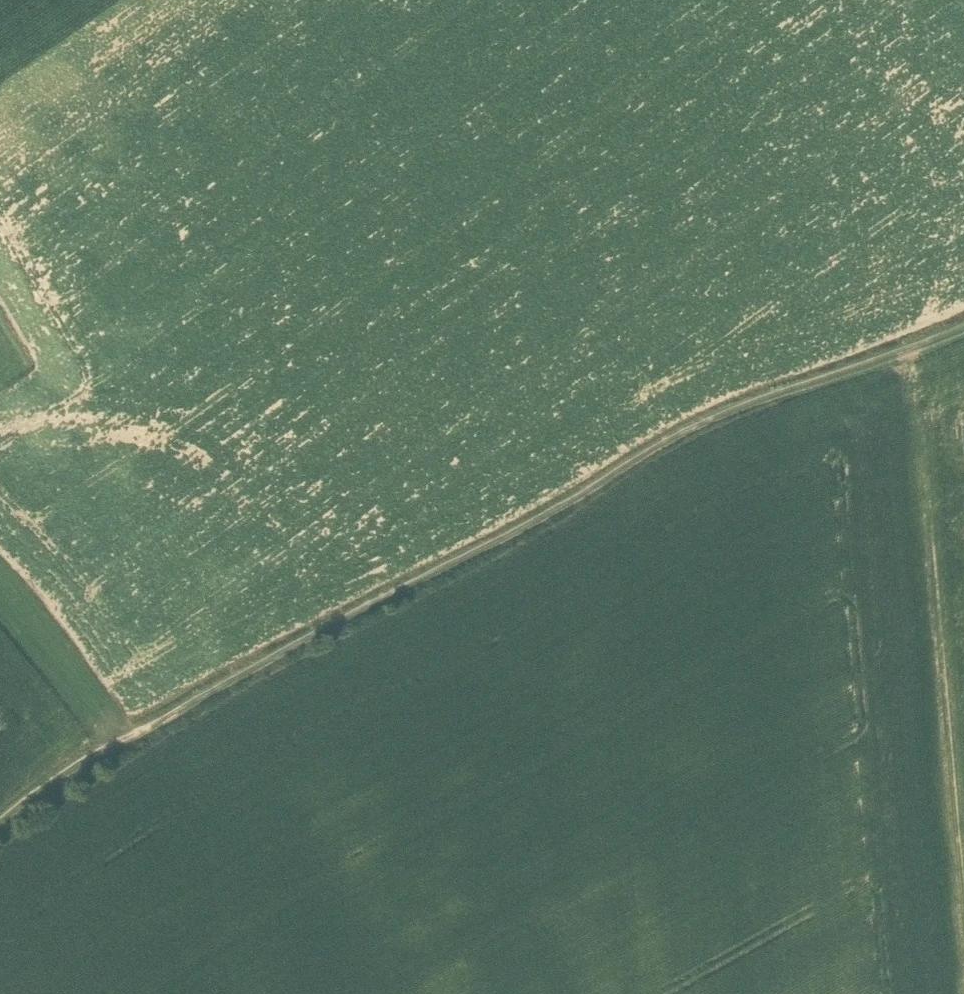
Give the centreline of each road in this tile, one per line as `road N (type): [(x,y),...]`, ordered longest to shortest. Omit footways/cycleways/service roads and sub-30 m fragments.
road 1 (track): [(0,823),(111,747),(546,516),(677,436),(963,327)]

